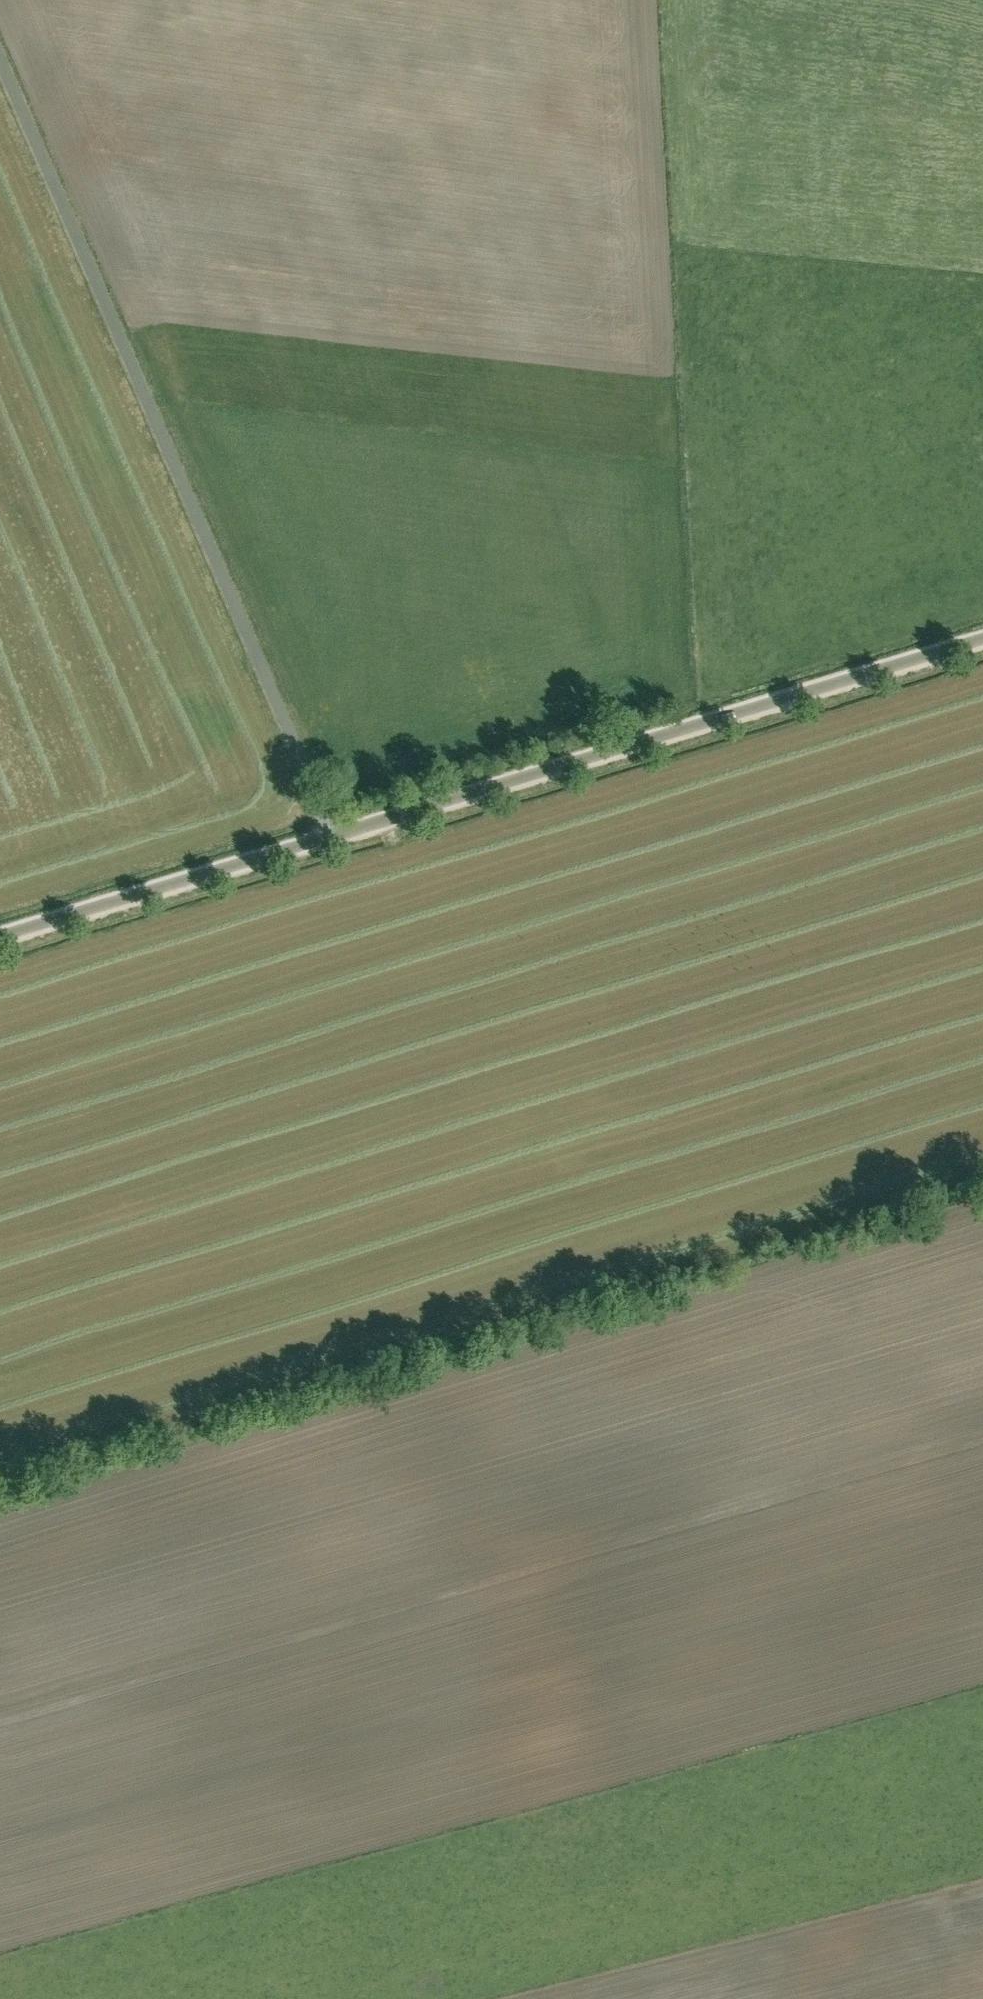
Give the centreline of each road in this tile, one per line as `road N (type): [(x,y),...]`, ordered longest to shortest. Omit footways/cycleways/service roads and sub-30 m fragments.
road 1 (unclassified): [(0,936),(982,642)]

